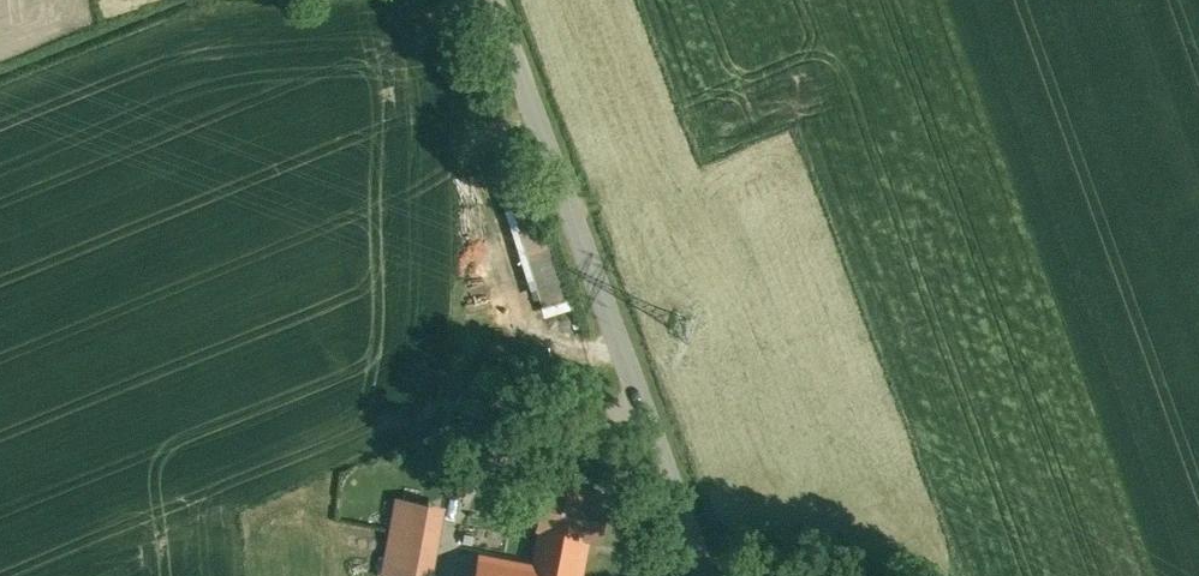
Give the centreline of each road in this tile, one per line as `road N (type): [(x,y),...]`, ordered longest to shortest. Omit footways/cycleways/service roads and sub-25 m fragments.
road 1 (unclassified): [(499,0),(711,575)]

